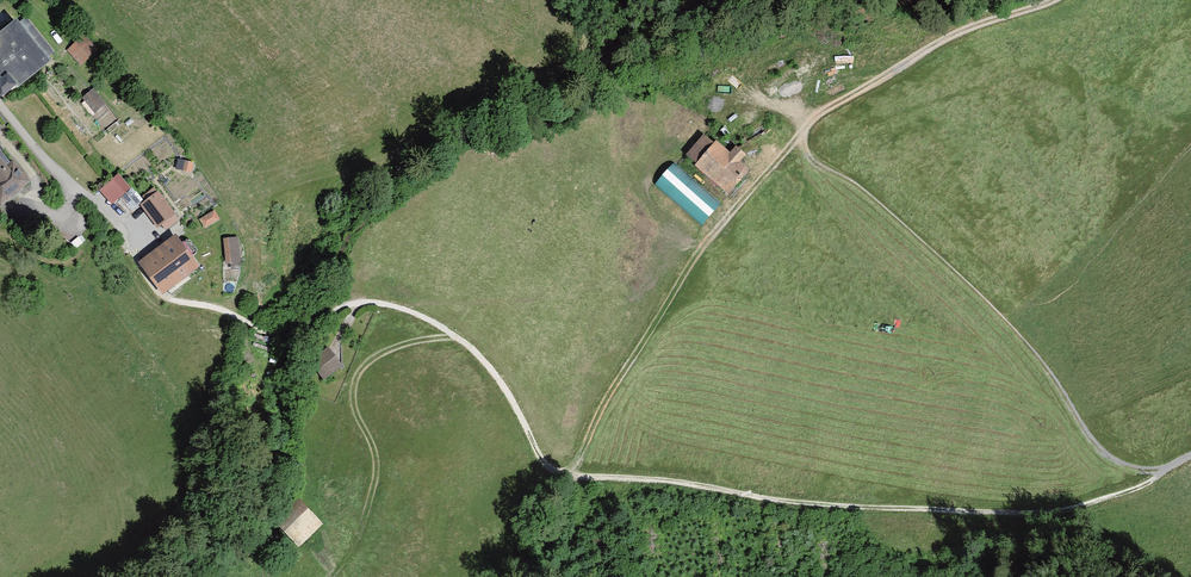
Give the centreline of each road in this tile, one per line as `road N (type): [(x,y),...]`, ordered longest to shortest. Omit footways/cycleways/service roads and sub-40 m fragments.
road 1 (track): [(163,300),(284,338),(349,306),(379,303),(421,318),(458,334),(490,367),(542,460),(571,475),(1058,514),(1158,480),(1169,465),(1190,456)]
road 2 (track): [(1158,480),(1105,464),(1066,400),(981,295),(857,186),(814,162),(804,131)]
road 3 (track): [(804,131),(706,242),(571,475)]
road 4 (track): [(1053,0),(965,29),(816,116),(804,131)]
road 5 (residential): [(0,106),(80,194),(119,224),(163,300)]

